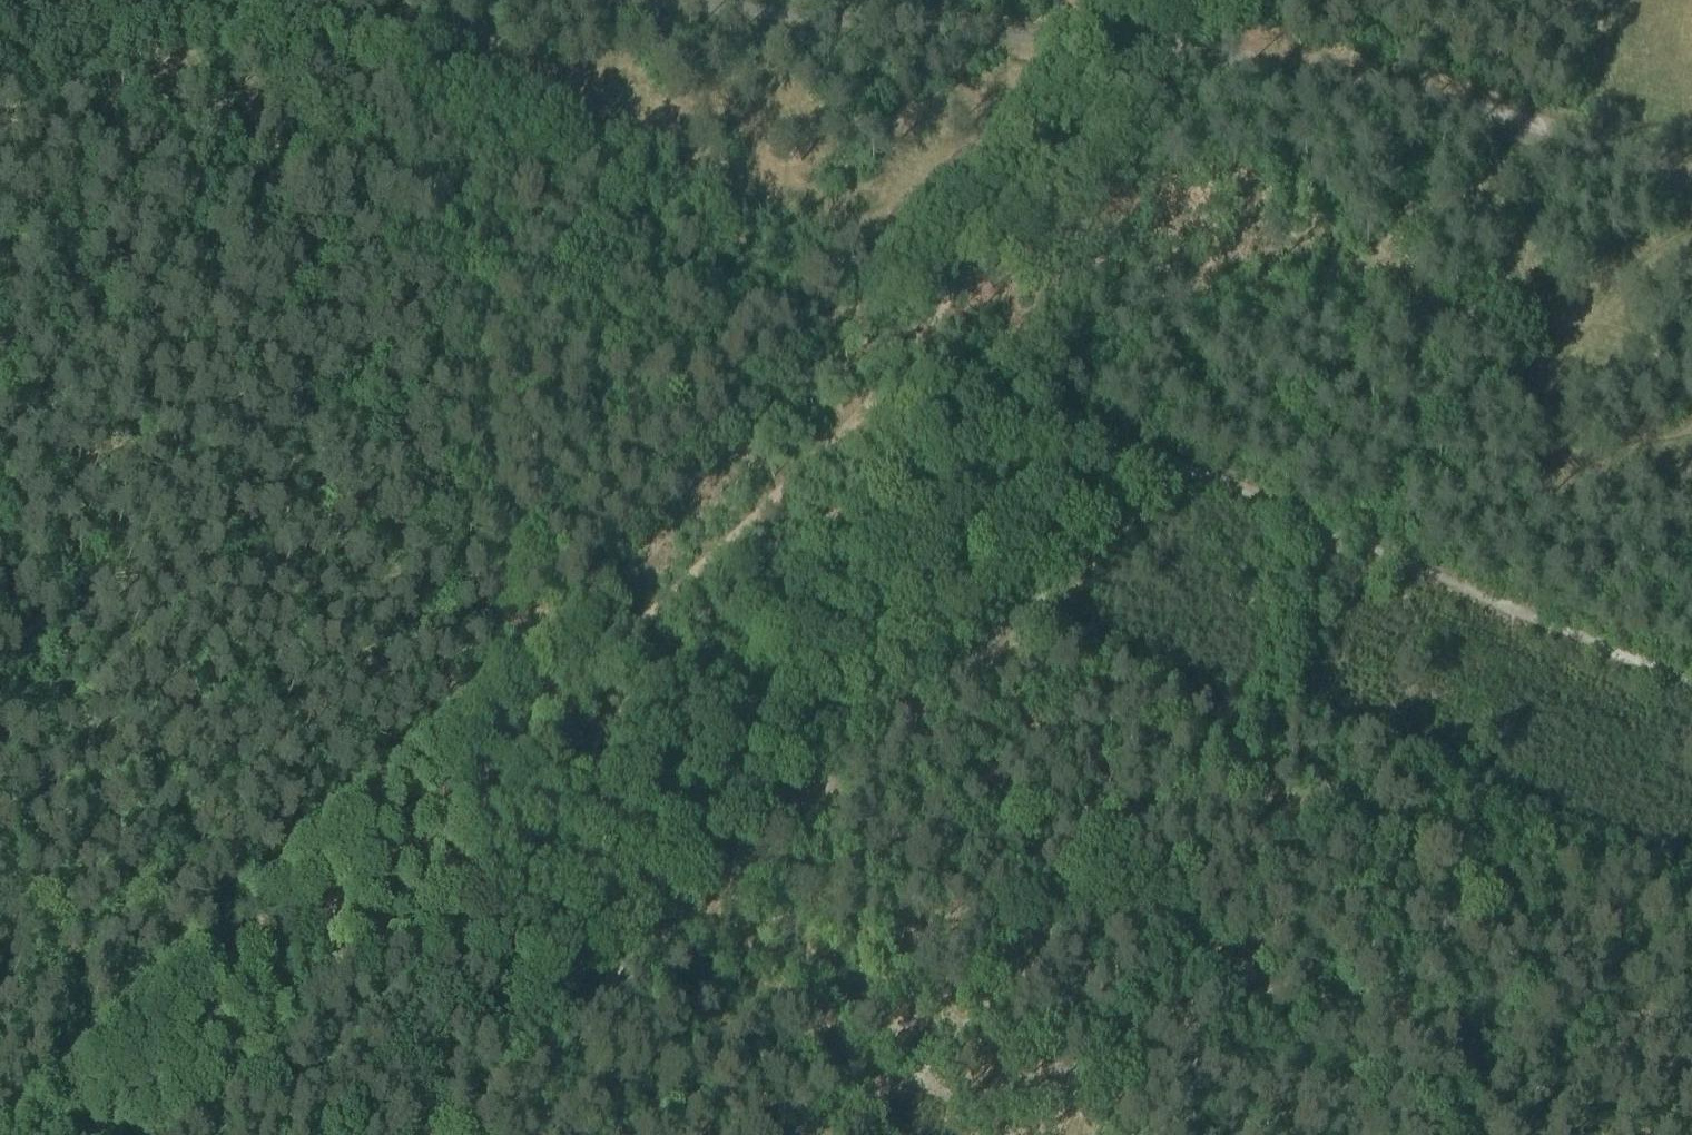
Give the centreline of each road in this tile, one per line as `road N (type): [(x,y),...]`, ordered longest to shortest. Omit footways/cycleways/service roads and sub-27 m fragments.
road 1 (track): [(95,1134),(603,670),(913,348)]
road 2 (track): [(161,39),(274,96),(453,142),(913,348)]
road 3 (track): [(1282,504),(1691,680)]
road 4 (track): [(0,379),(84,190),(121,149),(161,39)]
road 5 (track): [(121,149),(228,96),(274,96)]

